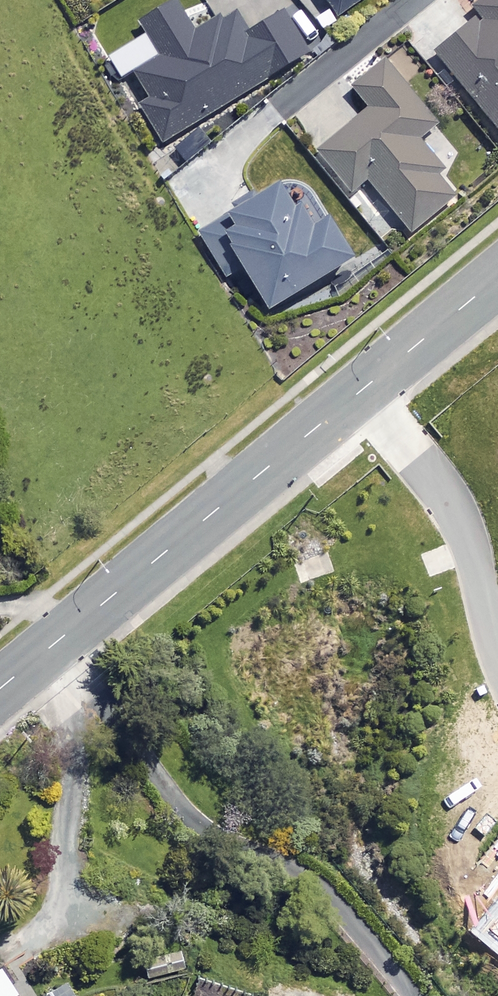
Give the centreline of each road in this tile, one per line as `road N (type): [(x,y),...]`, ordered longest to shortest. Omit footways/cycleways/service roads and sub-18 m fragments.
road 1 (tertiary): [(0,689),(361,390)]
road 2 (residential): [(361,390),(468,535),(497,656)]
road 3 (tertiary): [(361,390),(497,278)]

